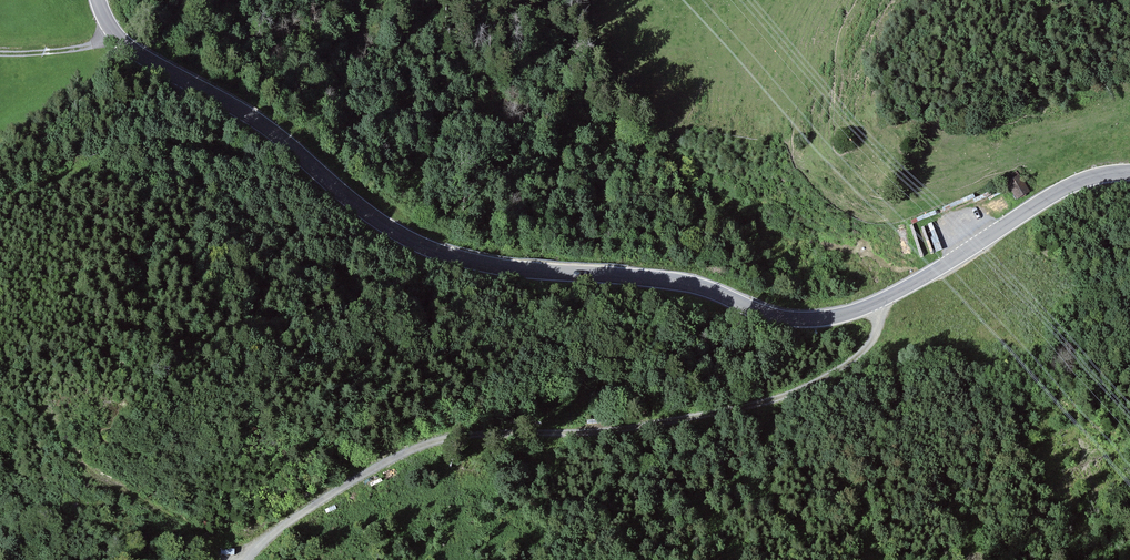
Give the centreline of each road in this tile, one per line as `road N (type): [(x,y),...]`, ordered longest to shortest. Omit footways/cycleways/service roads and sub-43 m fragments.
road 1 (tertiary): [(98,0),(125,44),(255,119),(419,245),(506,268),(697,286),(784,319),(864,310),(1068,186),(1129,173)]
road 2 (track): [(879,302),(873,348),(813,387),(725,413),(602,434),(439,442),(360,497),(290,525),(263,559)]
road 3 (track): [(254,559),(73,430),(62,398),(66,364)]

